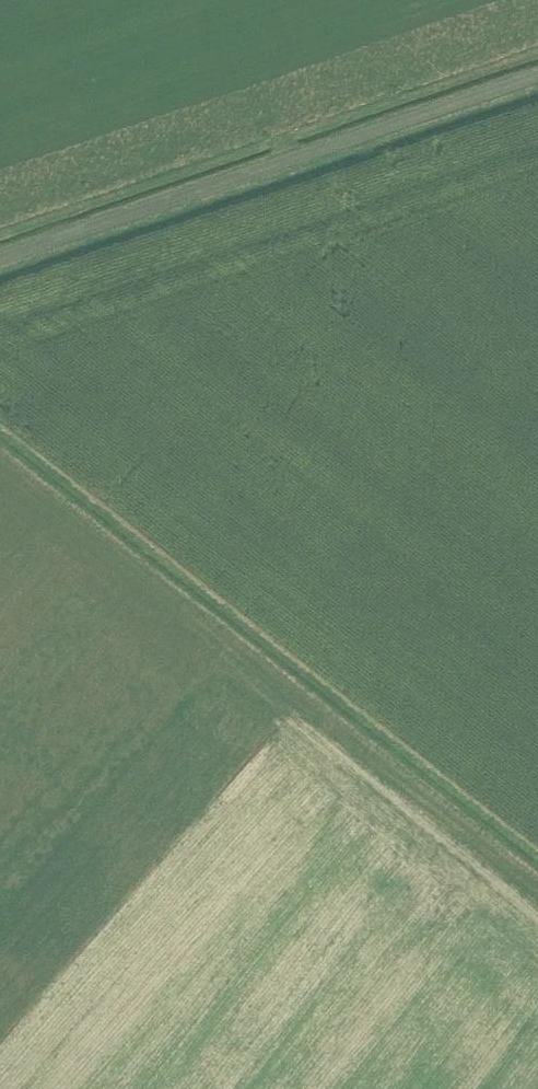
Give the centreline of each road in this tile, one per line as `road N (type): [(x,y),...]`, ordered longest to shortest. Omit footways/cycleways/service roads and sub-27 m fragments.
road 1 (track): [(0,261),(537,79)]

